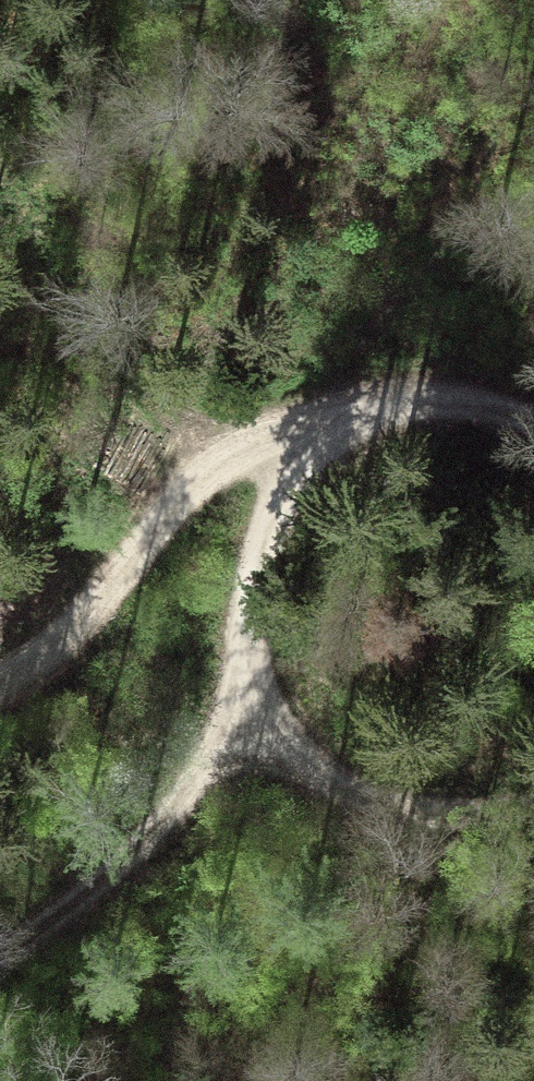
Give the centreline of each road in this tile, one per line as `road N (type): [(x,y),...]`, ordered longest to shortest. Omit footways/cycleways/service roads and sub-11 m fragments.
road 1 (track): [(533,439),(454,408),(356,409),(253,446),(257,546),(239,648),(257,694)]
road 2 (track): [(0,956),(66,912),(178,802),(257,694)]
road 3 (track): [(0,172),(110,254),(224,454)]
road 4 (track): [(253,446),(224,454),(142,532),(47,664),(0,698)]
road 5 (track): [(257,694),(287,749),(364,816),(461,826),(533,814)]

